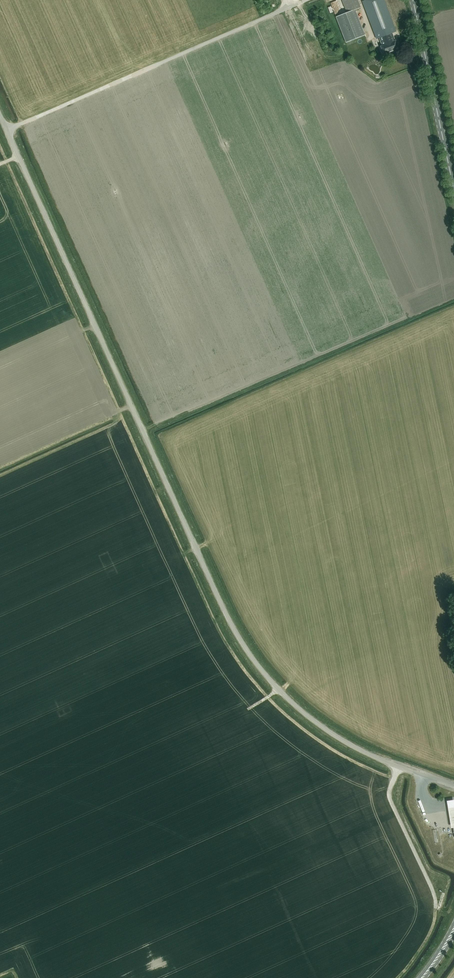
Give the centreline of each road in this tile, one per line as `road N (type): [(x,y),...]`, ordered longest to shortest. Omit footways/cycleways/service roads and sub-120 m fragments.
road 1 (unclassified): [(453,787),(339,740),(261,671),(222,601),(0,118)]
road 2 (primary): [(453,189),(412,0)]

